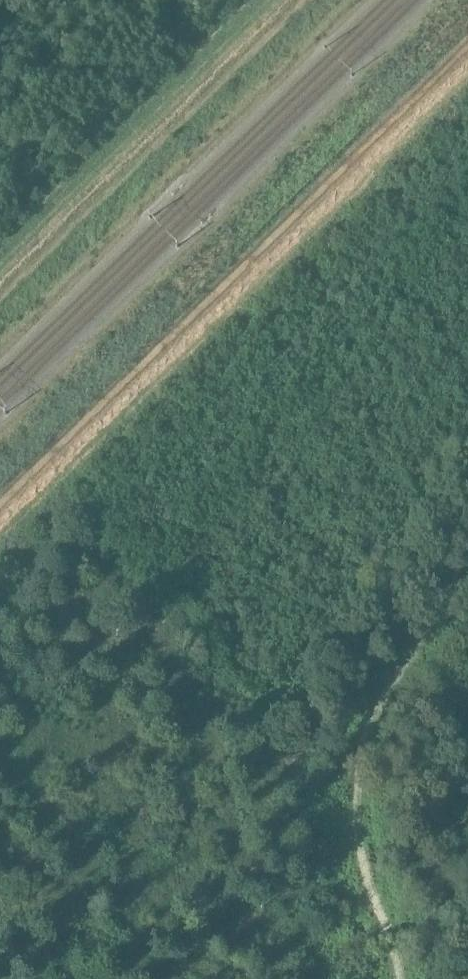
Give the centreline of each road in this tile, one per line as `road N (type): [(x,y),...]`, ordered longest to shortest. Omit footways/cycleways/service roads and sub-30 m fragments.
road 1 (track): [(467,73),(0,534)]
road 2 (track): [(467,17),(0,473)]
road 3 (track): [(0,319),(326,0)]
road 4 (track): [(392,978),(351,731),(467,575)]
road 5 (track): [(0,273),(278,0)]

